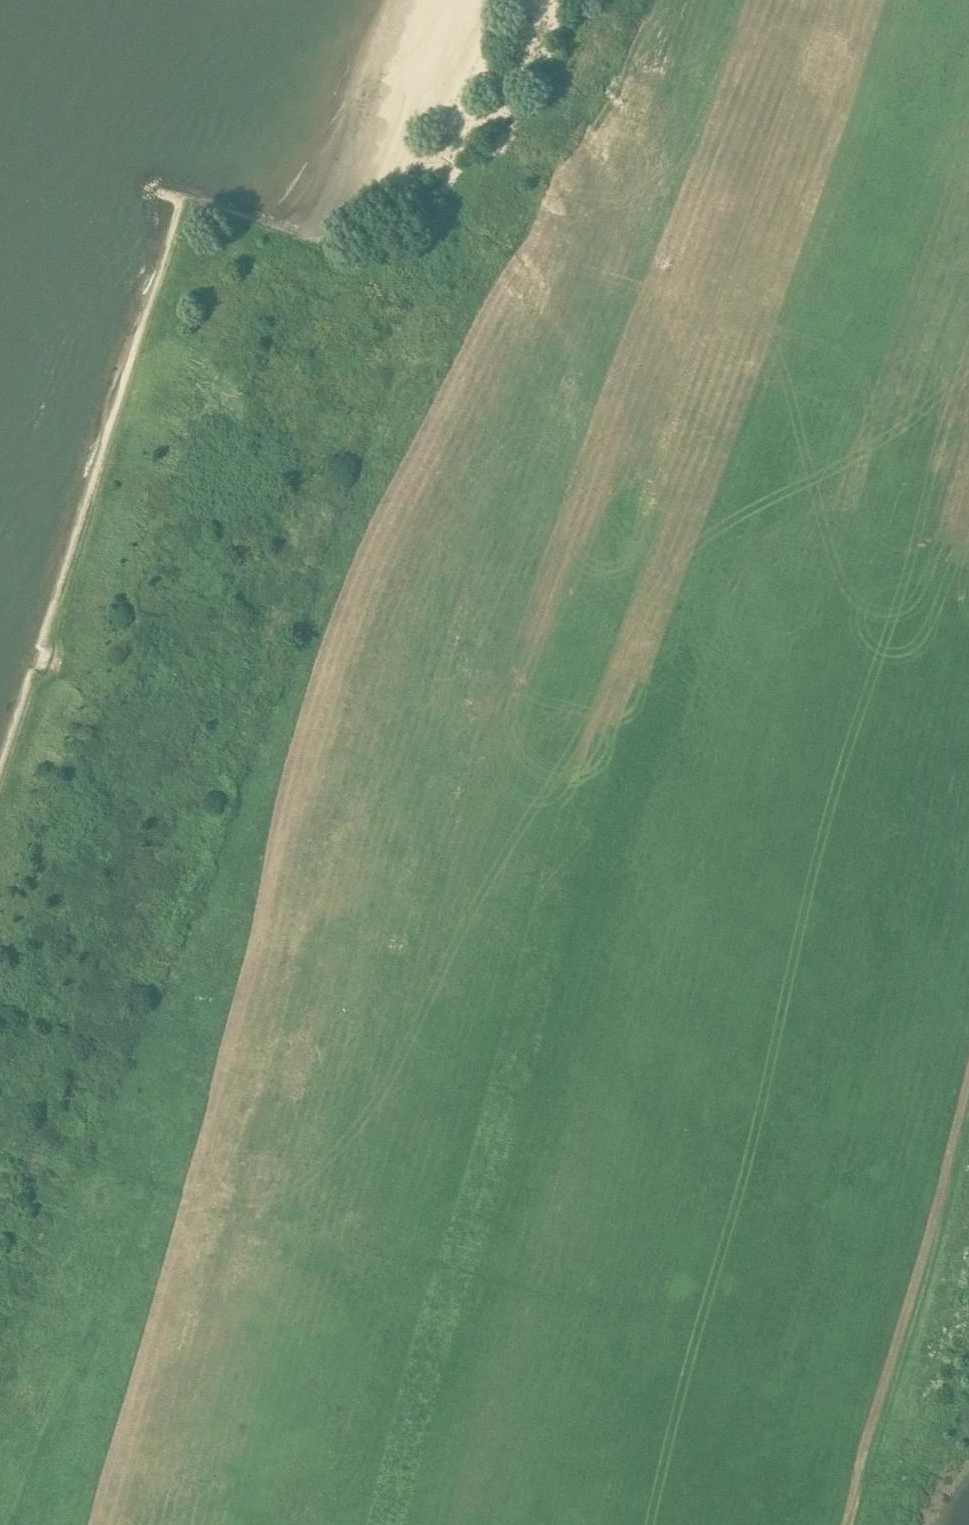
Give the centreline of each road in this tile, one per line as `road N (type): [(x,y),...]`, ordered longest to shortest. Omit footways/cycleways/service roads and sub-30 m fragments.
road 1 (track): [(788,1368),(822,1086),(894,678),(968,457)]

